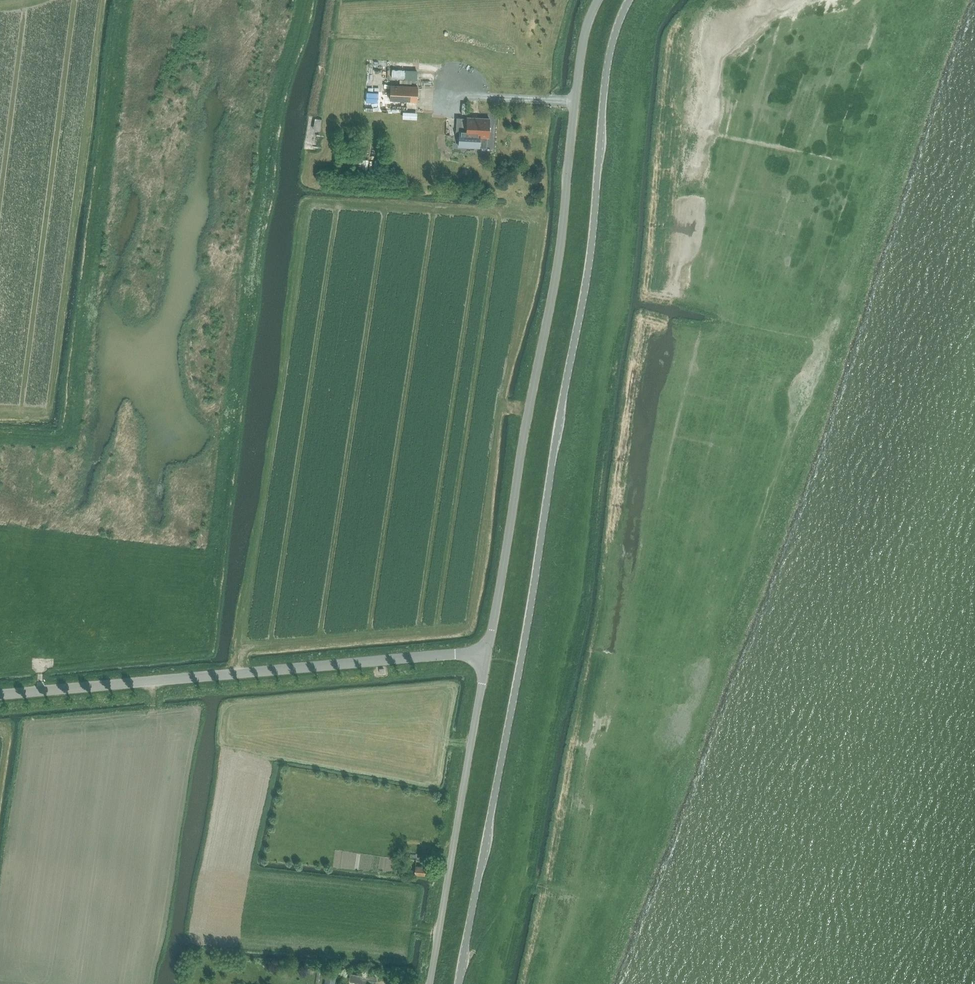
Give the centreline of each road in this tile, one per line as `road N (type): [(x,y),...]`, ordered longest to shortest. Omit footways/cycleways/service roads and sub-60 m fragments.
road 1 (tertiary): [(459,983),(592,247),(609,55),(629,0)]
road 2 (tertiary): [(600,0),(584,47),(558,269),(487,652)]
road 3 (tertiary): [(0,695),(487,652)]
road 4 (tertiary): [(487,652),(431,983)]

